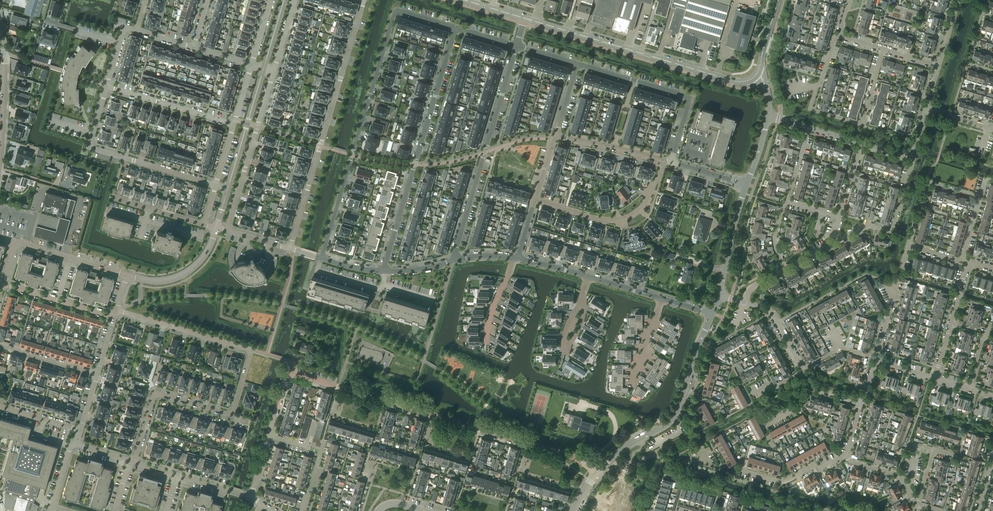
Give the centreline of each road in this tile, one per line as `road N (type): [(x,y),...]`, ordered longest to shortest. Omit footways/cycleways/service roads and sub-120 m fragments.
road 1 (residential): [(134,462),(155,394),(232,416),(251,351),(117,310)]
road 2 (residential): [(323,258),(395,9),(455,27)]
road 3 (residential): [(595,473),(575,458),(292,373)]
road 4 (residential): [(290,249),(365,0)]
road 5 (residential): [(384,270),(455,27)]
road 6 (tertiary): [(756,75),(733,81),(525,18)]
road 7 (residential): [(454,260),(517,45)]
road 8 (residential): [(877,364),(896,284),(866,275),(778,322)]
road 9 (tertiary): [(610,458),(673,417),(712,313)]
road 10 (residential): [(577,64),(690,98),(672,162)]
road 11 (residential): [(227,230),(274,72)]
road 12 (residential): [(535,199),(603,219),(627,216),(645,203),(664,160)]
road 13 (residential): [(818,84),(810,109),(862,125),(883,49)]
road 14 (residential): [(833,243),(867,224),(894,230),(911,157)]
road 15 (residential): [(0,164),(0,27)]
road 16 (residential): [(216,185),(89,147)]
road 17 (residential): [(233,124),(106,86)]
road 18 (residential): [(251,497),(292,373)]
road 19 (tertiary): [(264,69),(229,189)]
road 20 (residential): [(251,497),(134,462)]
road 21 (residential): [(909,245),(928,182),(981,197)]
road 22 (residential): [(934,378),(971,264)]

